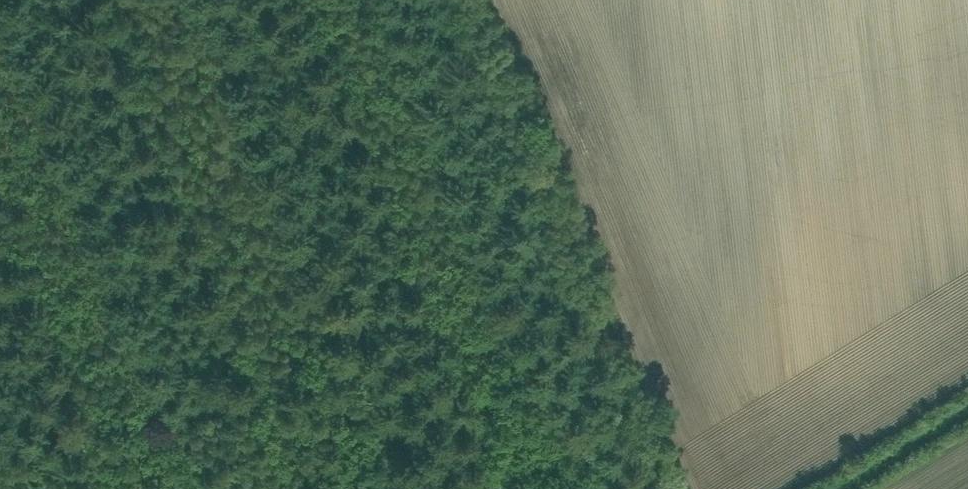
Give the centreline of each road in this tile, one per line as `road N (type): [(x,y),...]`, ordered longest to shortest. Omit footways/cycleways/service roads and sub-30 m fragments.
road 1 (track): [(0,449),(603,290)]
road 2 (track): [(688,488),(479,0)]
road 3 (track): [(967,387),(799,488)]
road 4 (track): [(341,359),(398,488)]

